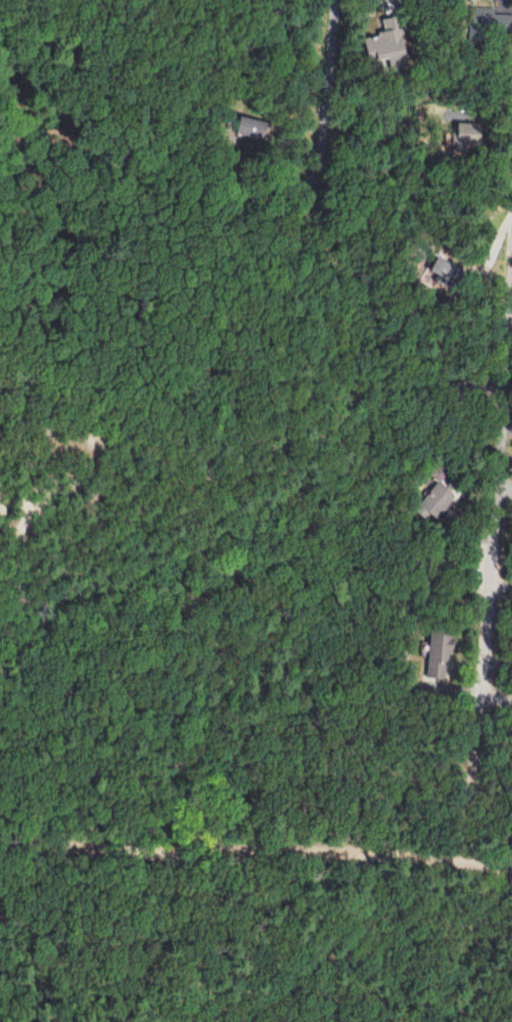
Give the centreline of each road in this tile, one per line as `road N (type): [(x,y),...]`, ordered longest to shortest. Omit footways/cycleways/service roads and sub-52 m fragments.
road 1 (residential): [(462,862),(511,168)]
road 2 (residential): [(511,864),(325,847),(149,845),(0,824)]
road 3 (residential): [(310,180),(324,0)]

